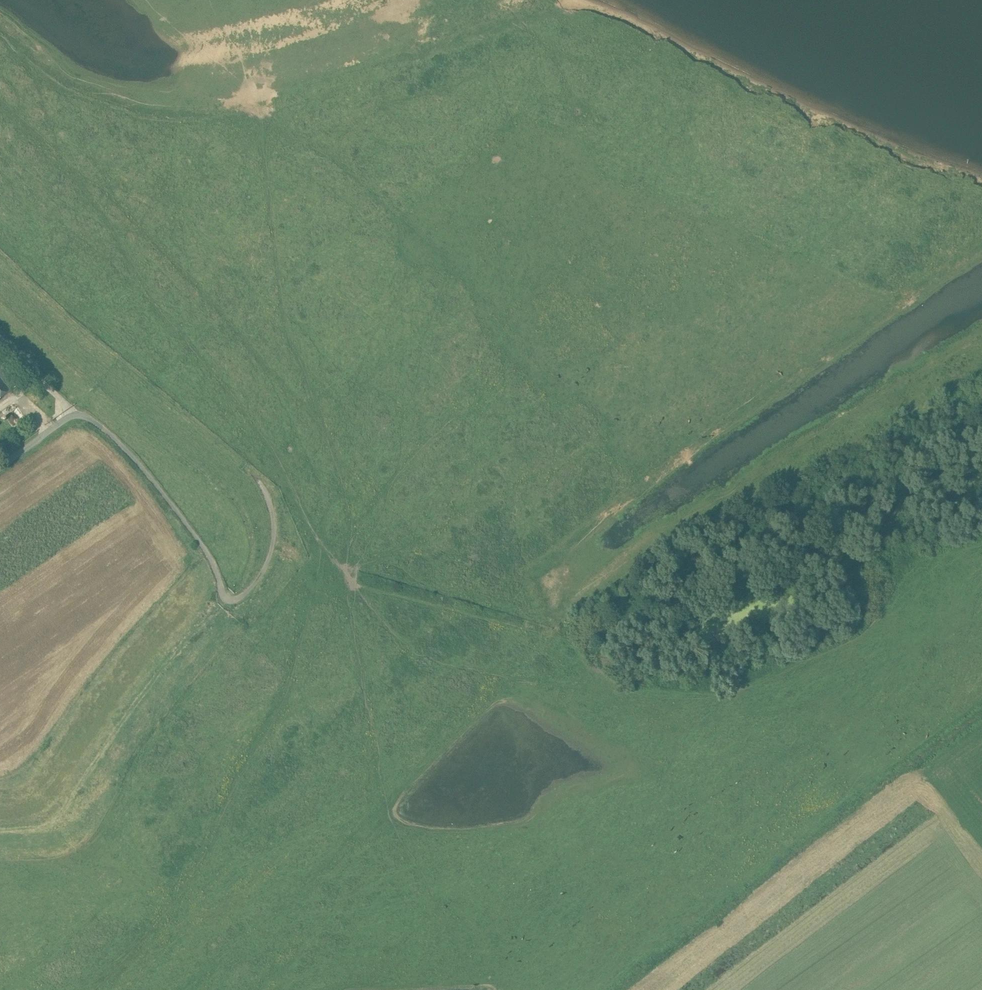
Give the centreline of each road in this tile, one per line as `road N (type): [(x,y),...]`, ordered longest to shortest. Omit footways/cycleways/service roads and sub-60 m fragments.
road 1 (unclassified): [(0,466),(68,418),(94,420),(149,473),(234,598),(250,591),(271,549),(274,524),(252,471)]

